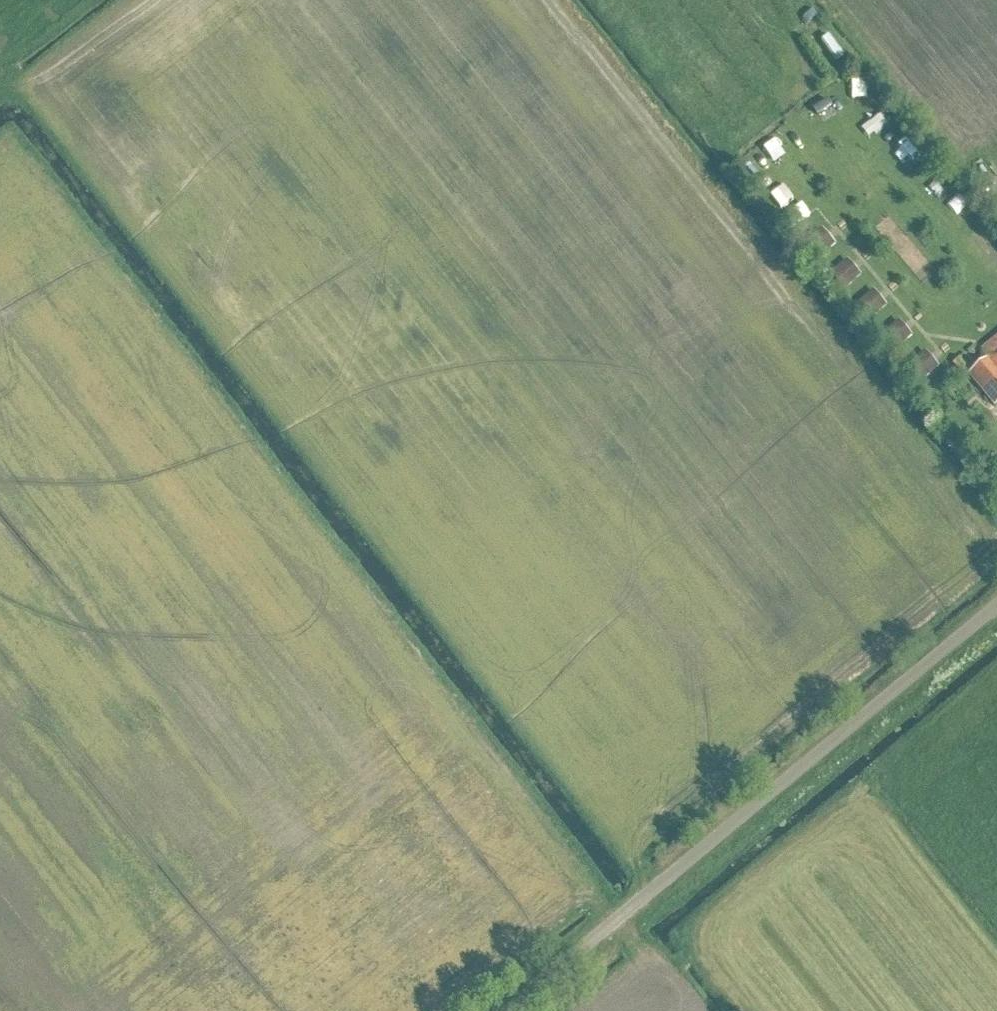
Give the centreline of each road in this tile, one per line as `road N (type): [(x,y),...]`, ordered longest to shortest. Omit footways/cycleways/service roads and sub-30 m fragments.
road 1 (unclassified): [(508,1010),(996,605)]

